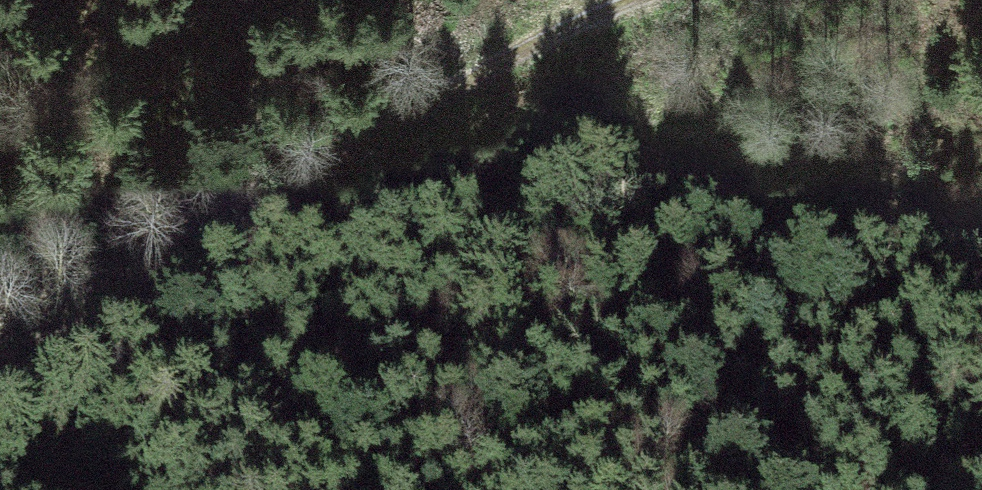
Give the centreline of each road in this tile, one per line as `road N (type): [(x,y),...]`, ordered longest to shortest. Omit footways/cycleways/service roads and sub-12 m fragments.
road 1 (track): [(0,353),(159,279),(459,76),(640,0)]
road 2 (track): [(343,155),(527,119),(667,130),(836,193),(981,224)]

